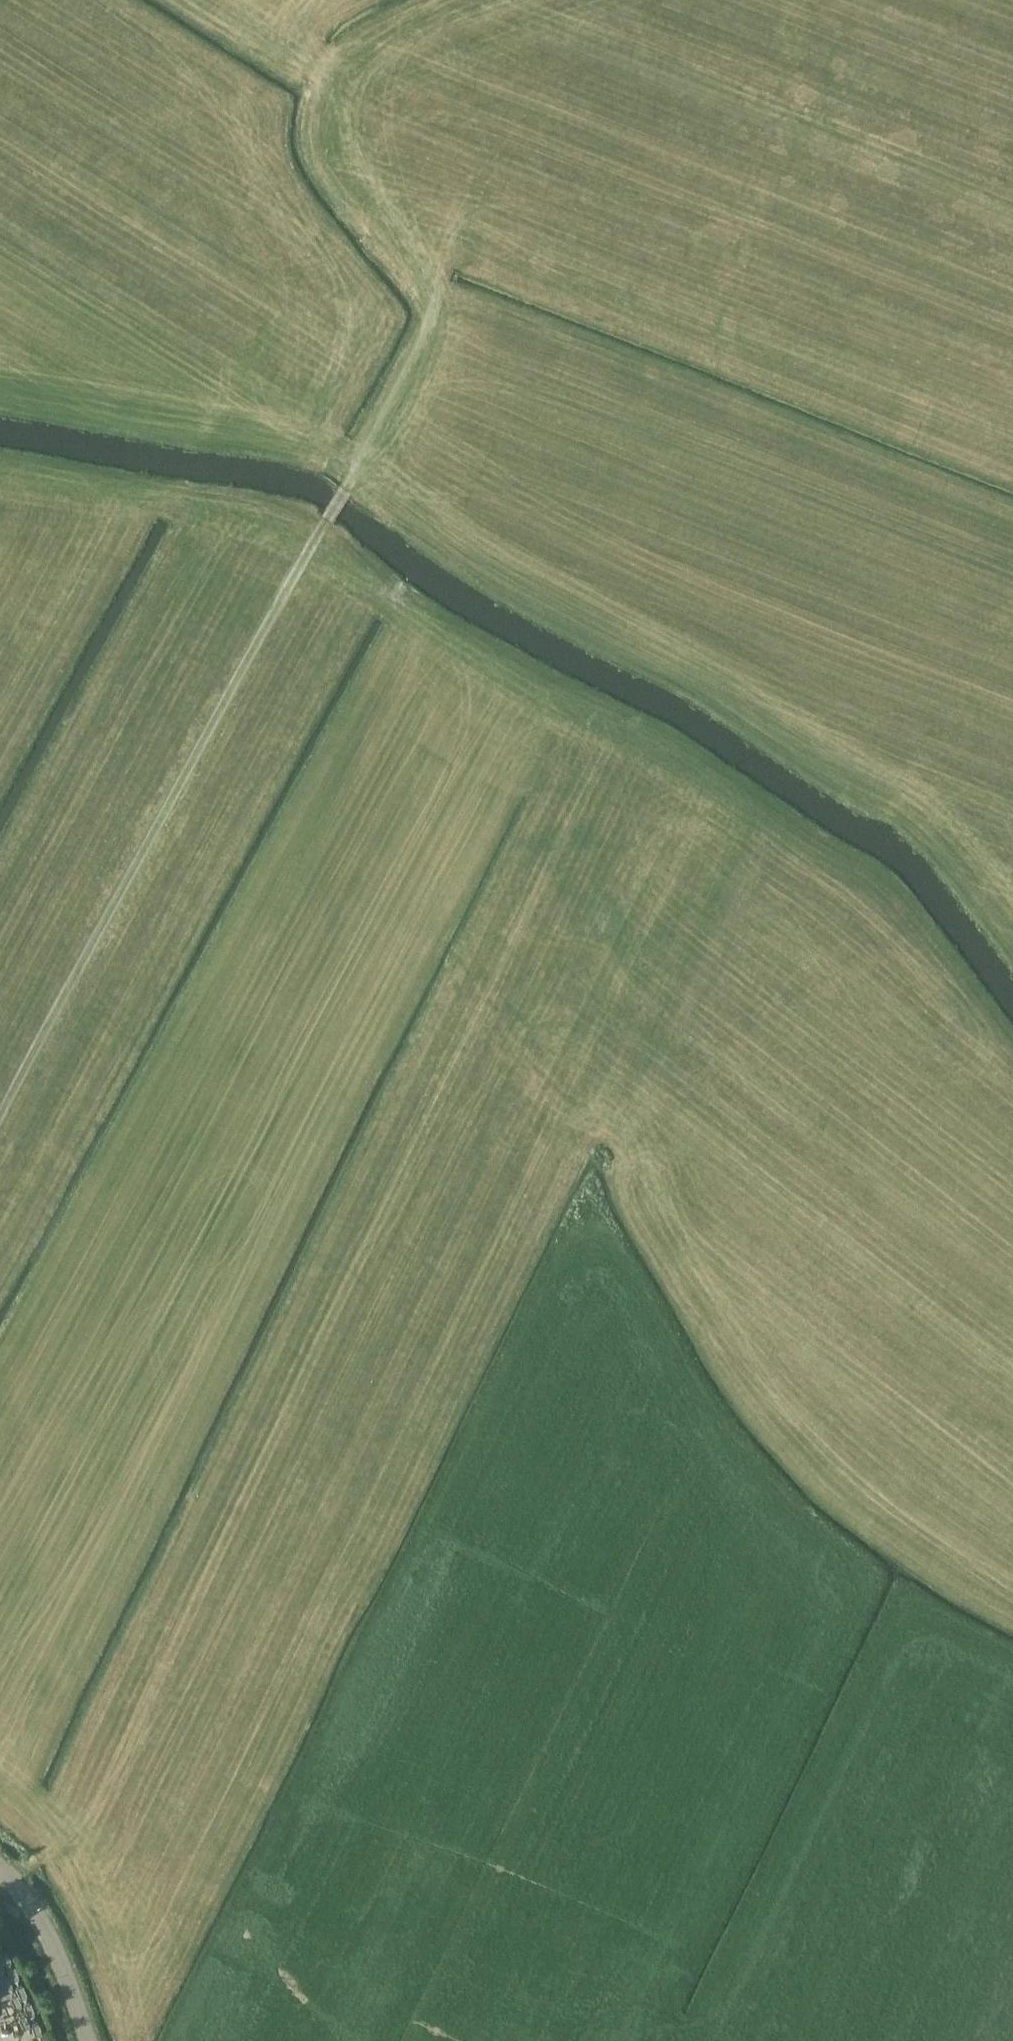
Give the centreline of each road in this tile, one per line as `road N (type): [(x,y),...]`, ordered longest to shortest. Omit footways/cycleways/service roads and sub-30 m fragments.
road 1 (track): [(330,515),(0,1111)]
road 2 (unclassified): [(88,2040),(52,1942),(0,1866)]

